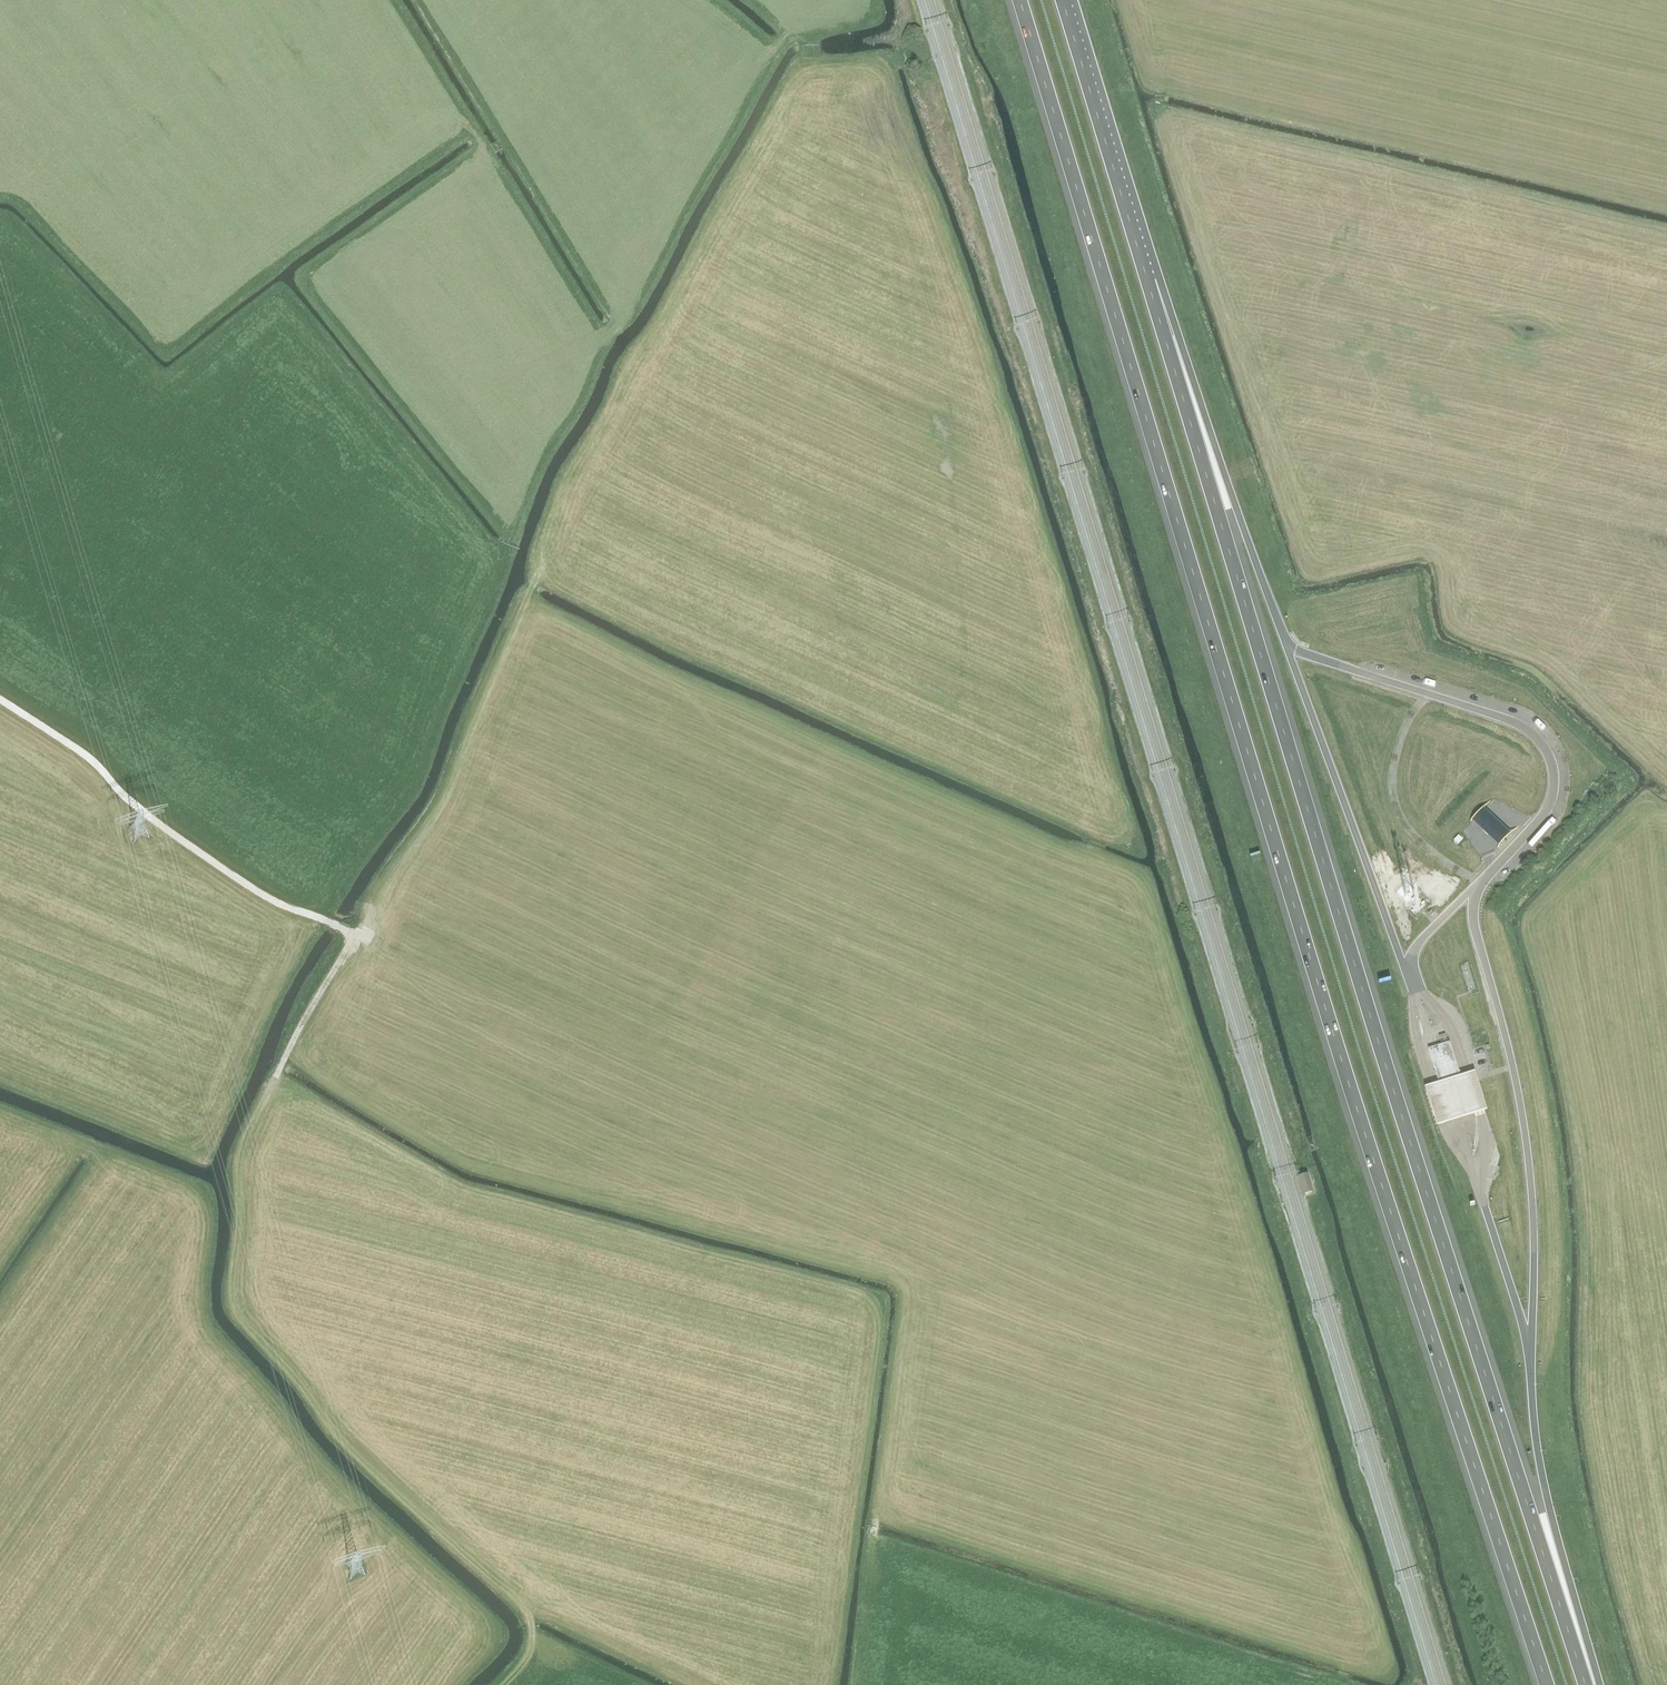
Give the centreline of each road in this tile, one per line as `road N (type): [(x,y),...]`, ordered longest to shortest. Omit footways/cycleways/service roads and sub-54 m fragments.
road 1 (motorway): [(1020,0),(1365,1130),(1548,1684)]
road 2 (motorway): [(1586,1684),(1403,1119),(1133,230)]
road 3 (track): [(374,944),(248,885),(144,813),(94,761),(0,699)]
road 4 (motorway): [(1287,643),(1160,277),(1133,230)]
road 5 (motorway): [(1600,1684),(1538,1456),(1529,1347)]
road 6 (motorway): [(1133,230),(1063,0)]
road 7 (track): [(366,914),(276,1078)]

